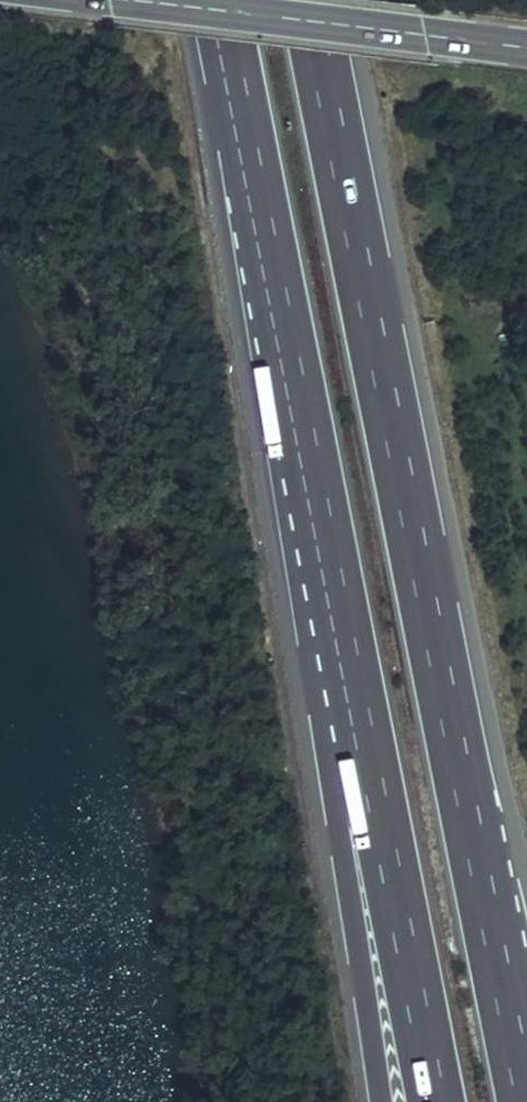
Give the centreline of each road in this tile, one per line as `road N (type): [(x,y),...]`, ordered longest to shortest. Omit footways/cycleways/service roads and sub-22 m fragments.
road 1 (motorway): [(526,1092),(311,0)]
road 2 (motorway): [(216,0),(351,688)]
road 3 (motorway): [(351,688),(435,1101)]
road 4 (motorway): [(351,688),(328,765),(381,1101)]
road 5 (secondary): [(109,0),(430,38)]

